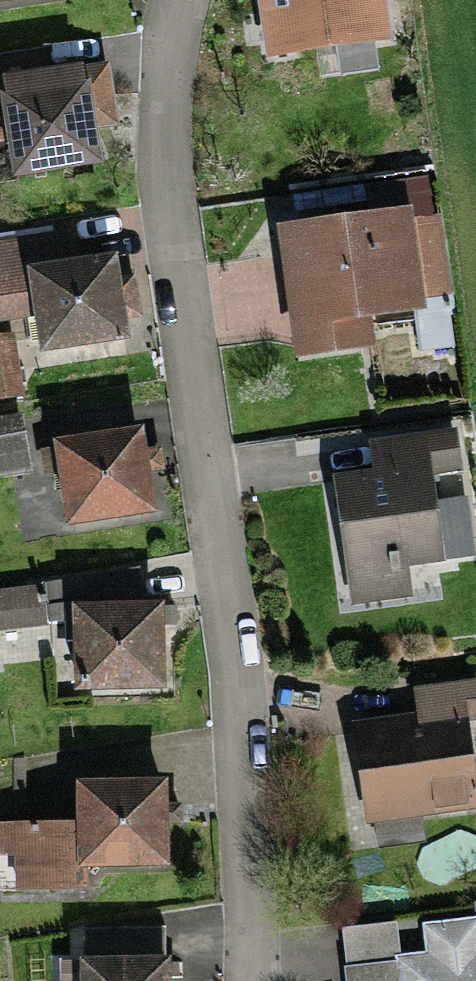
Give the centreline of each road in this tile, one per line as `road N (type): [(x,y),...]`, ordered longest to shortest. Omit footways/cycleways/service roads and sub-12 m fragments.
road 1 (residential): [(252,980),(236,703),(160,149),(165,34),(176,0)]

